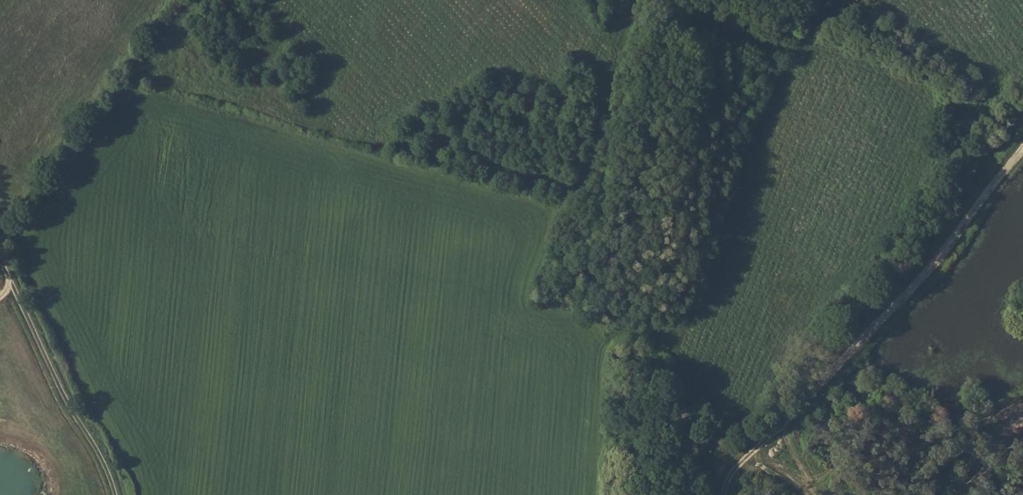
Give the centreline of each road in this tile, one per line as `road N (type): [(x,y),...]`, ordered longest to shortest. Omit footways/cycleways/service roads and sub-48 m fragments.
road 1 (track): [(1022,147),(941,256),(729,473),(721,494)]
road 2 (track): [(0,266),(114,494)]

